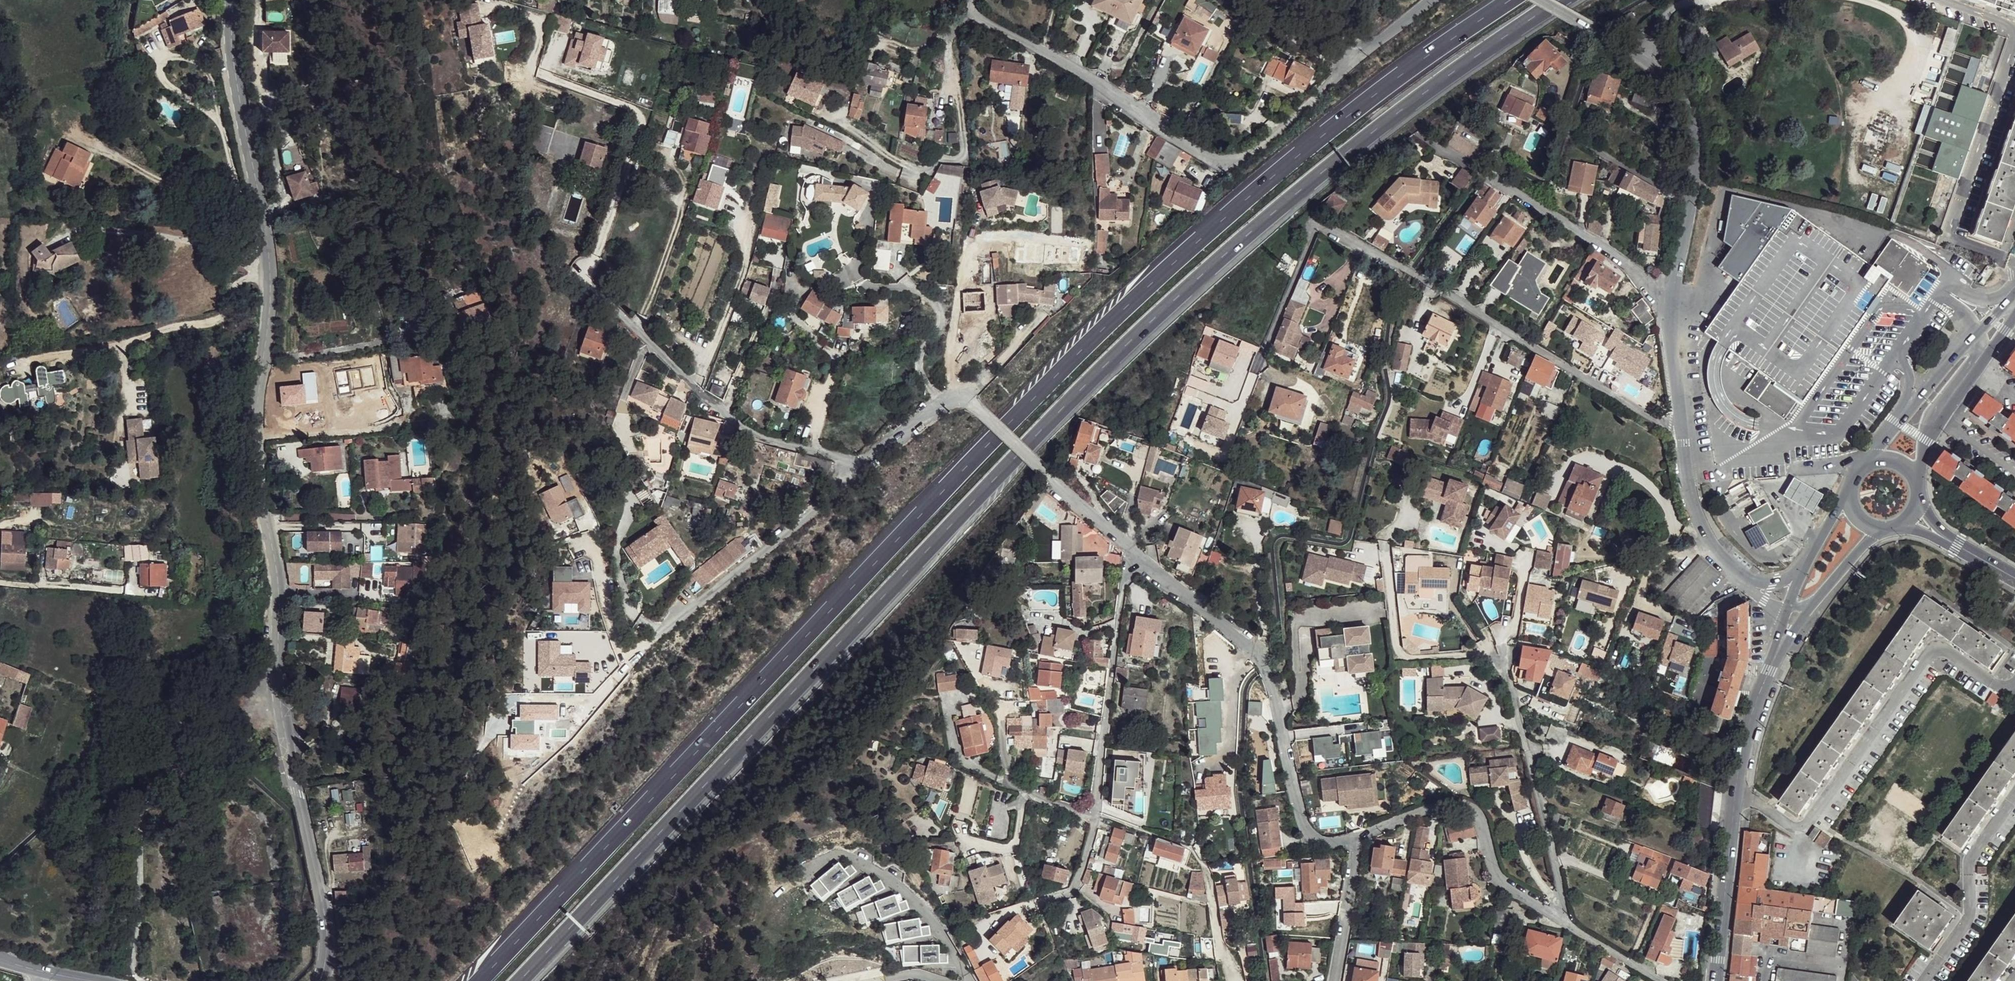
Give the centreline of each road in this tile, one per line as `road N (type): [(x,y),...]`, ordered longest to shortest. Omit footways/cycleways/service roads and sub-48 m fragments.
road 1 (motorway): [(1512,0),(1277,176),(1040,387),(480,980)]
road 2 (motorway): [(520,980),(1063,405),(1312,182),(1521,26)]
road 3 (residential): [(233,0),(233,88),(270,273),(257,436),(279,595),(283,720),(328,931),(319,980)]
road 4 (residential): [(1264,366),(1315,228),(1336,229),(1685,438)]
road 5 (residential): [(970,0),(976,19),(1218,161),(1251,153),(1348,66)]
road 6 (residential): [(1356,836),(1337,842),(1311,837),(1273,689),(1253,649),(1139,557)]
road 7 (residential): [(581,276),(752,436),(864,462)]
road 8 (secondary): [(1716,980),(1741,754),(1776,652)]
road 9 (residential): [(1539,0),(1670,81),(1695,147),(1691,203)]
road 10 (residential): [(1436,145),(1667,297)]
road 11 (residential): [(1498,653),(1527,738),(1557,919)]
road 12 (residential): [(1557,919),(1501,884),(1479,818),(1459,803),(1356,836)]
road 13 (residential): [(1097,817),(1125,579),(1139,557)]
road 14 (residential): [(673,622),(864,462)]
road 15 (residential): [(1139,557),(973,405)]
road 16 (secondary): [(2014,289),(1868,460)]
road 17 (secondary): [(1917,478),(1939,415),(2014,316)]
road 18 (residential): [(866,284),(911,290),(940,308),(941,322),(919,358),(938,400)]
road 19 (residential): [(1685,438),(1696,518),(1740,579)]
road 20 (residential): [(1334,980),(1356,836)]
road 21 (residential): [(1667,297),(1685,438)]
road 22 (unclassified): [(1573,137),(1691,203)]
road 23 (residential): [(1661,980),(1557,919)]

